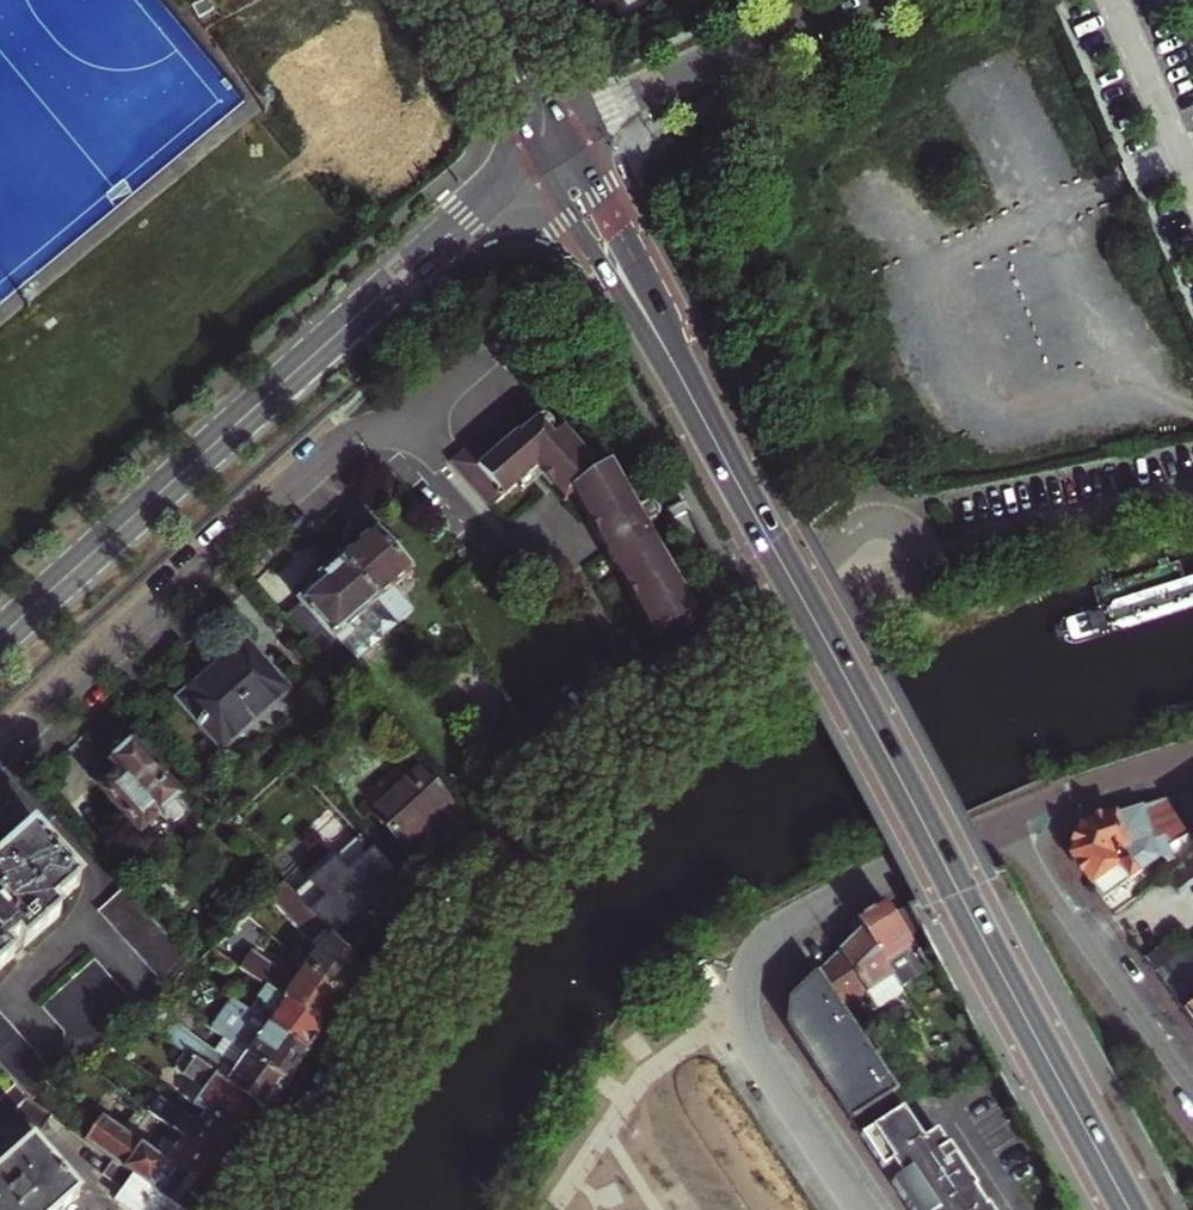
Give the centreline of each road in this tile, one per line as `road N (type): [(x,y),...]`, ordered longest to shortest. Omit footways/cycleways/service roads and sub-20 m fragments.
road 1 (primary): [(1129,1209),(556,143)]
road 2 (residential): [(256,1209),(518,856),(639,727),(726,654),(890,558)]
road 3 (tertiary): [(556,143),(0,640)]
road 4 (residential): [(0,745),(312,466),(433,404),(484,359)]
road 5 (residential): [(860,1209),(746,1032),(741,994),(749,958),(792,918),(1000,830)]
road 6 (residential): [(1000,830),(1192,1092)]
road 7 (residential): [(556,143),(658,81),(842,0)]
road 8 (residential): [(1192,763),(1000,830)]
road 9 (primary): [(556,143),(478,0)]

